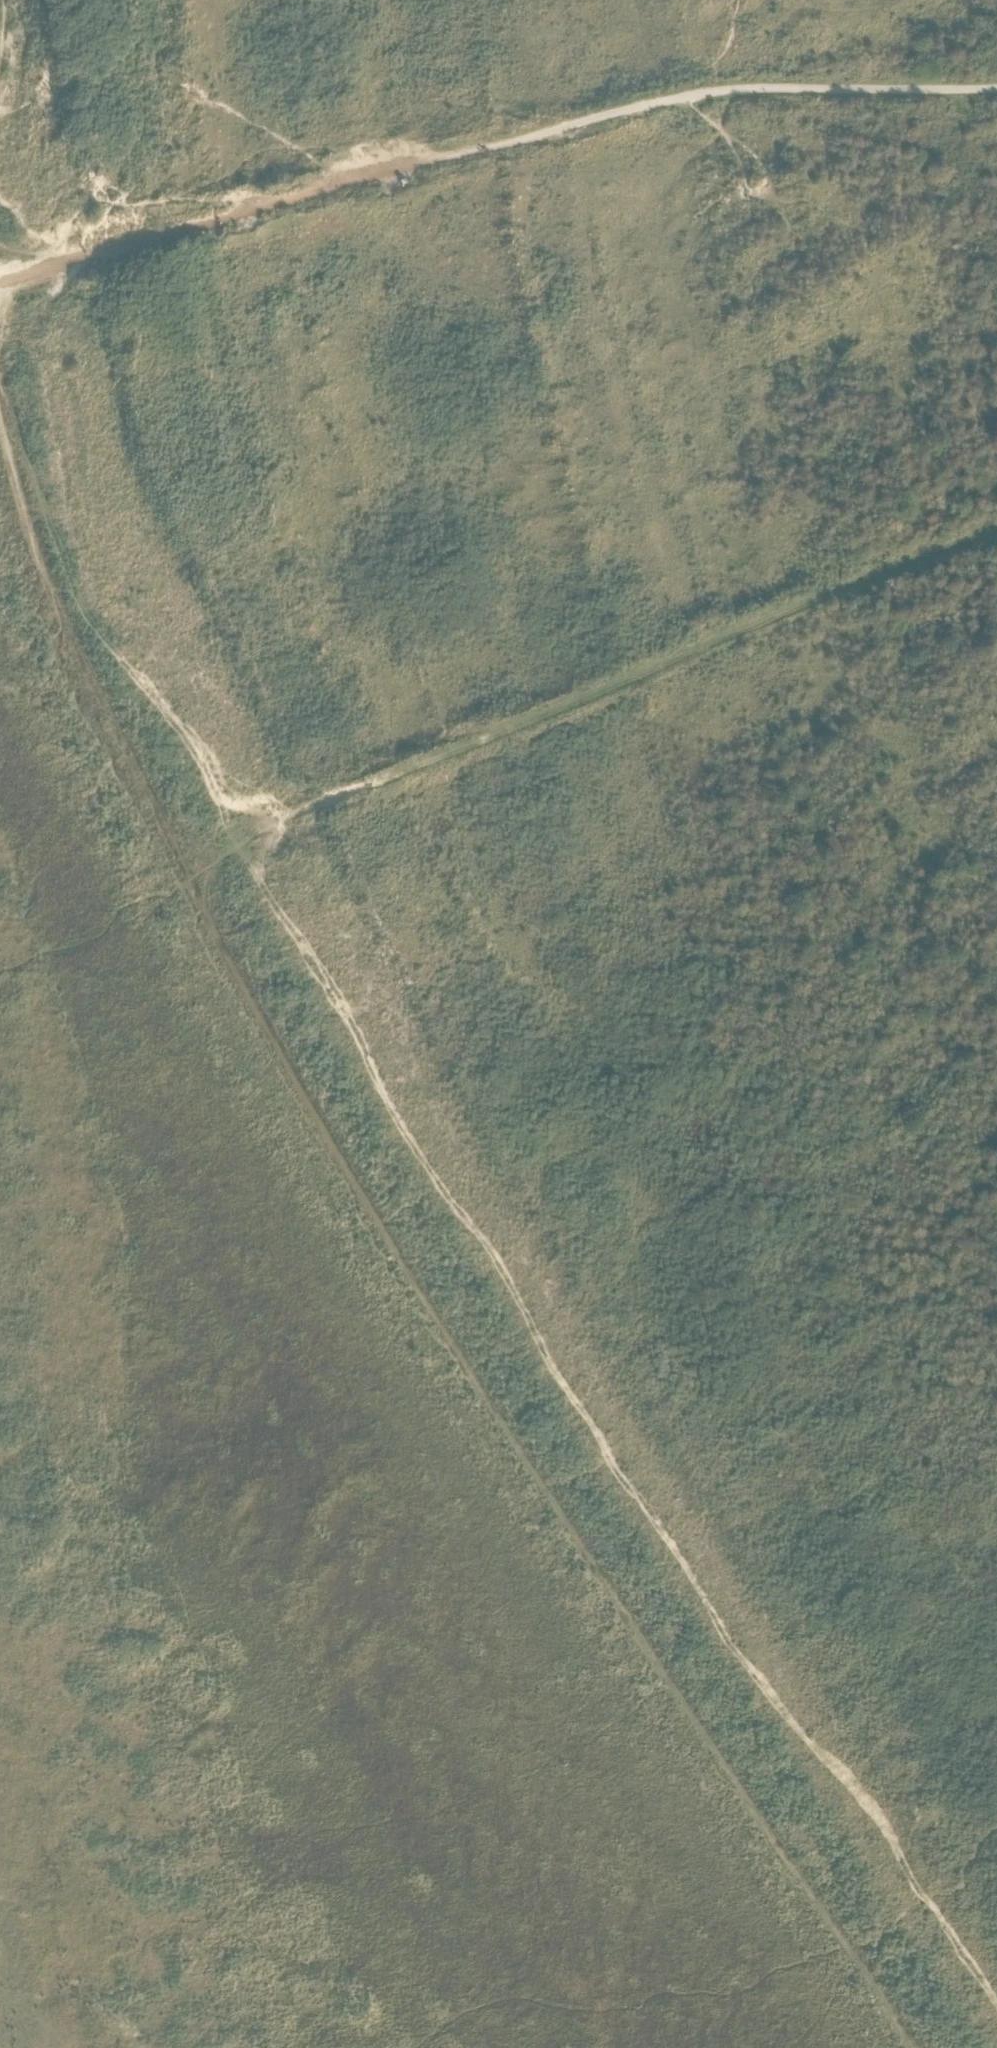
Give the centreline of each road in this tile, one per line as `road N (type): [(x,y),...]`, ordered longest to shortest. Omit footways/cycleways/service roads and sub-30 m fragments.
road 1 (track): [(996,90),(764,90),(674,101),(0,281)]

